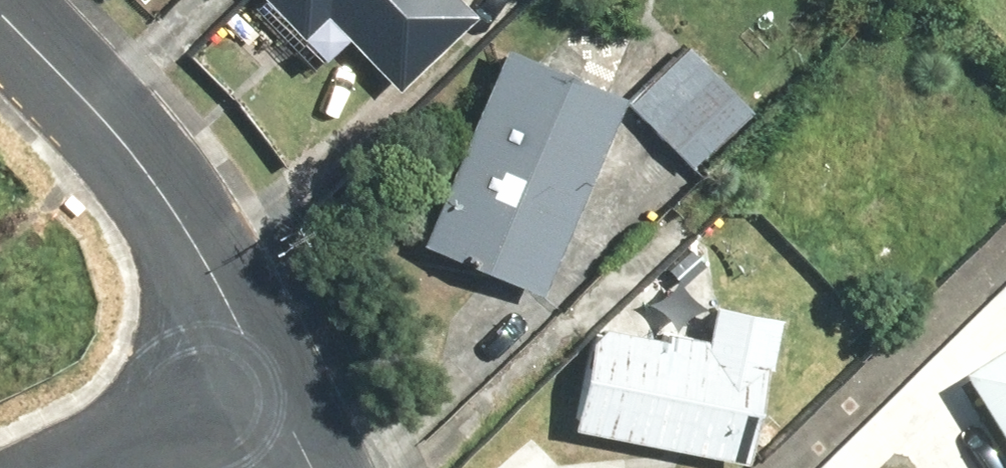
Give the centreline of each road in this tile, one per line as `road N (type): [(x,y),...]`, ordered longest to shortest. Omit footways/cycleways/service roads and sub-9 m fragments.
road 1 (residential): [(0,3),(187,218),(274,392)]
road 2 (residential): [(103,467),(274,392)]

